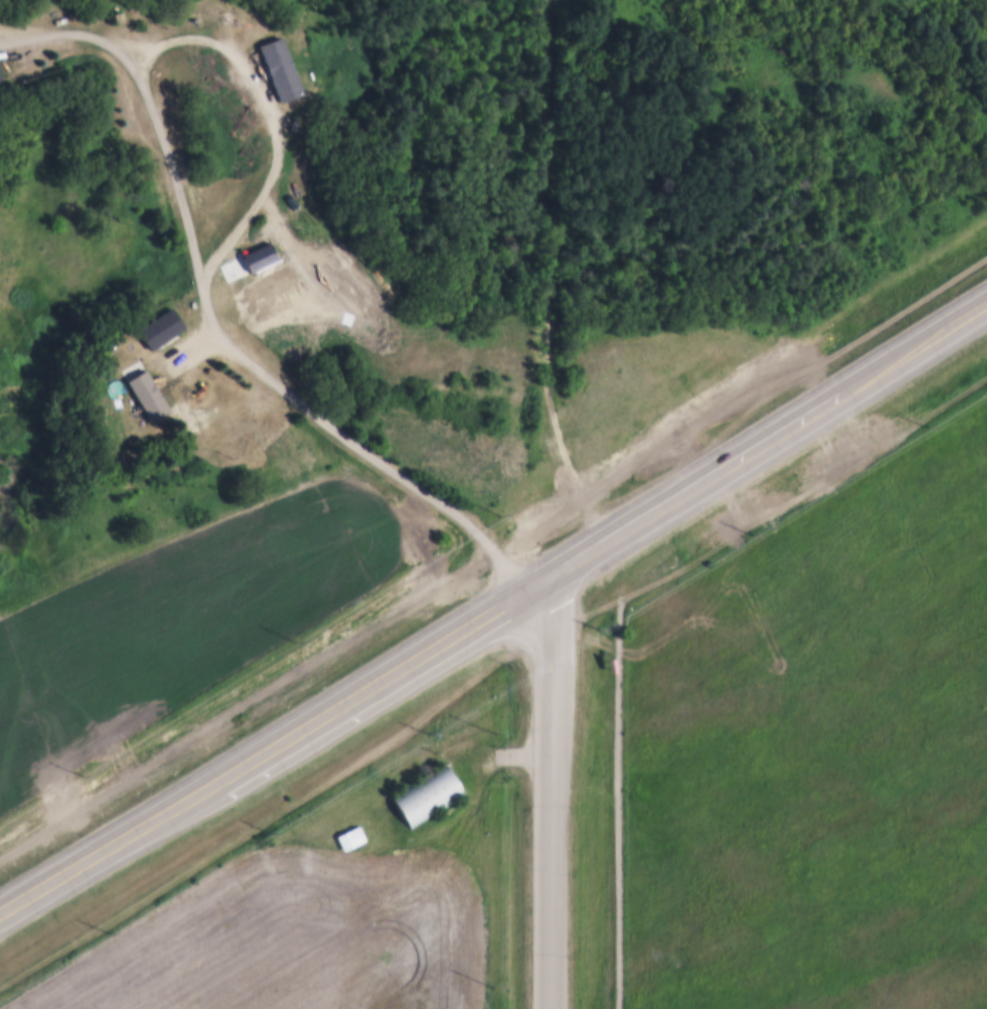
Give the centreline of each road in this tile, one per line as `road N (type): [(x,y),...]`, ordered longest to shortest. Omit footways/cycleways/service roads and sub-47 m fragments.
road 1 (track): [(549,0),(548,400),(581,486),(615,529)]
road 2 (residential): [(550,1008),(552,645),(520,589)]
road 3 (primary): [(520,589),(838,392)]
road 4 (primary): [(213,778),(520,589)]
road 5 (primary): [(0,908),(213,778)]
road 6 (primary): [(838,392),(986,299)]

